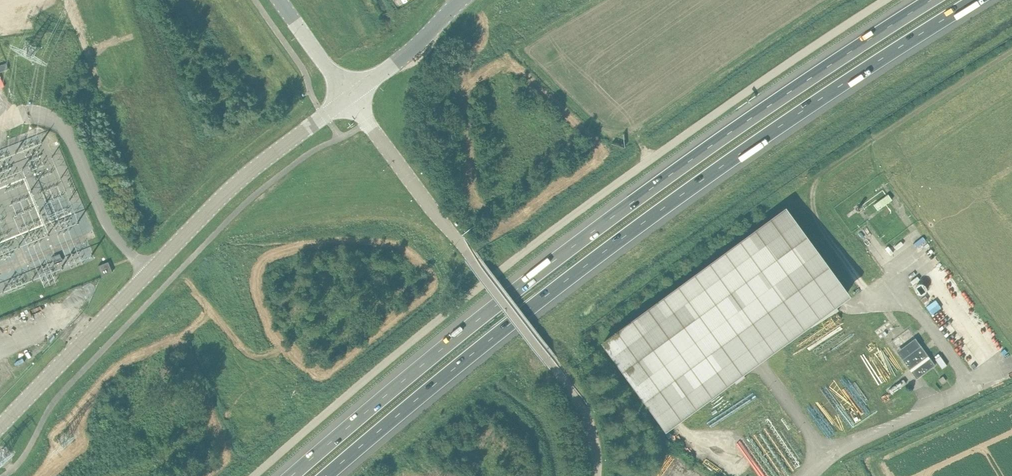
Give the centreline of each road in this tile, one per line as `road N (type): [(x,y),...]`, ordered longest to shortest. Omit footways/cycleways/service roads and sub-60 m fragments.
road 1 (motorway): [(326,475),(648,220),(975,0)]
road 2 (motorway): [(931,0),(569,249),(292,475)]
road 3 (unclassified): [(478,288),(650,159),(887,0)]
road 4 (unclassified): [(0,425),(220,198),(351,95)]
road 5 (unclassified): [(595,475),(583,407),(351,95)]
road 6 (unclassified): [(478,288),(255,475)]
road 7 (unclassified): [(351,95),(461,0)]

